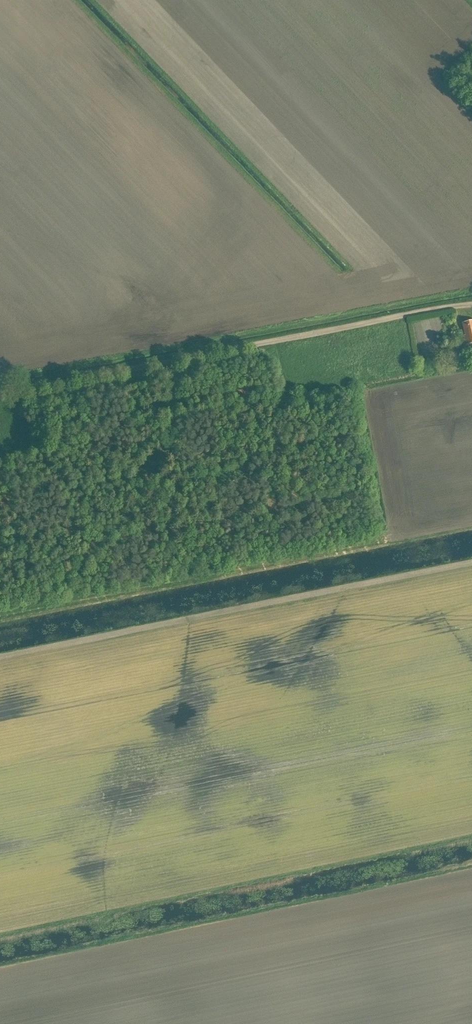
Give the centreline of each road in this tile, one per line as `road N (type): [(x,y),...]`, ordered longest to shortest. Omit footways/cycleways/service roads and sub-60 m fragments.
road 1 (track): [(170,361),(471,305)]
road 2 (track): [(0,395),(170,361)]

